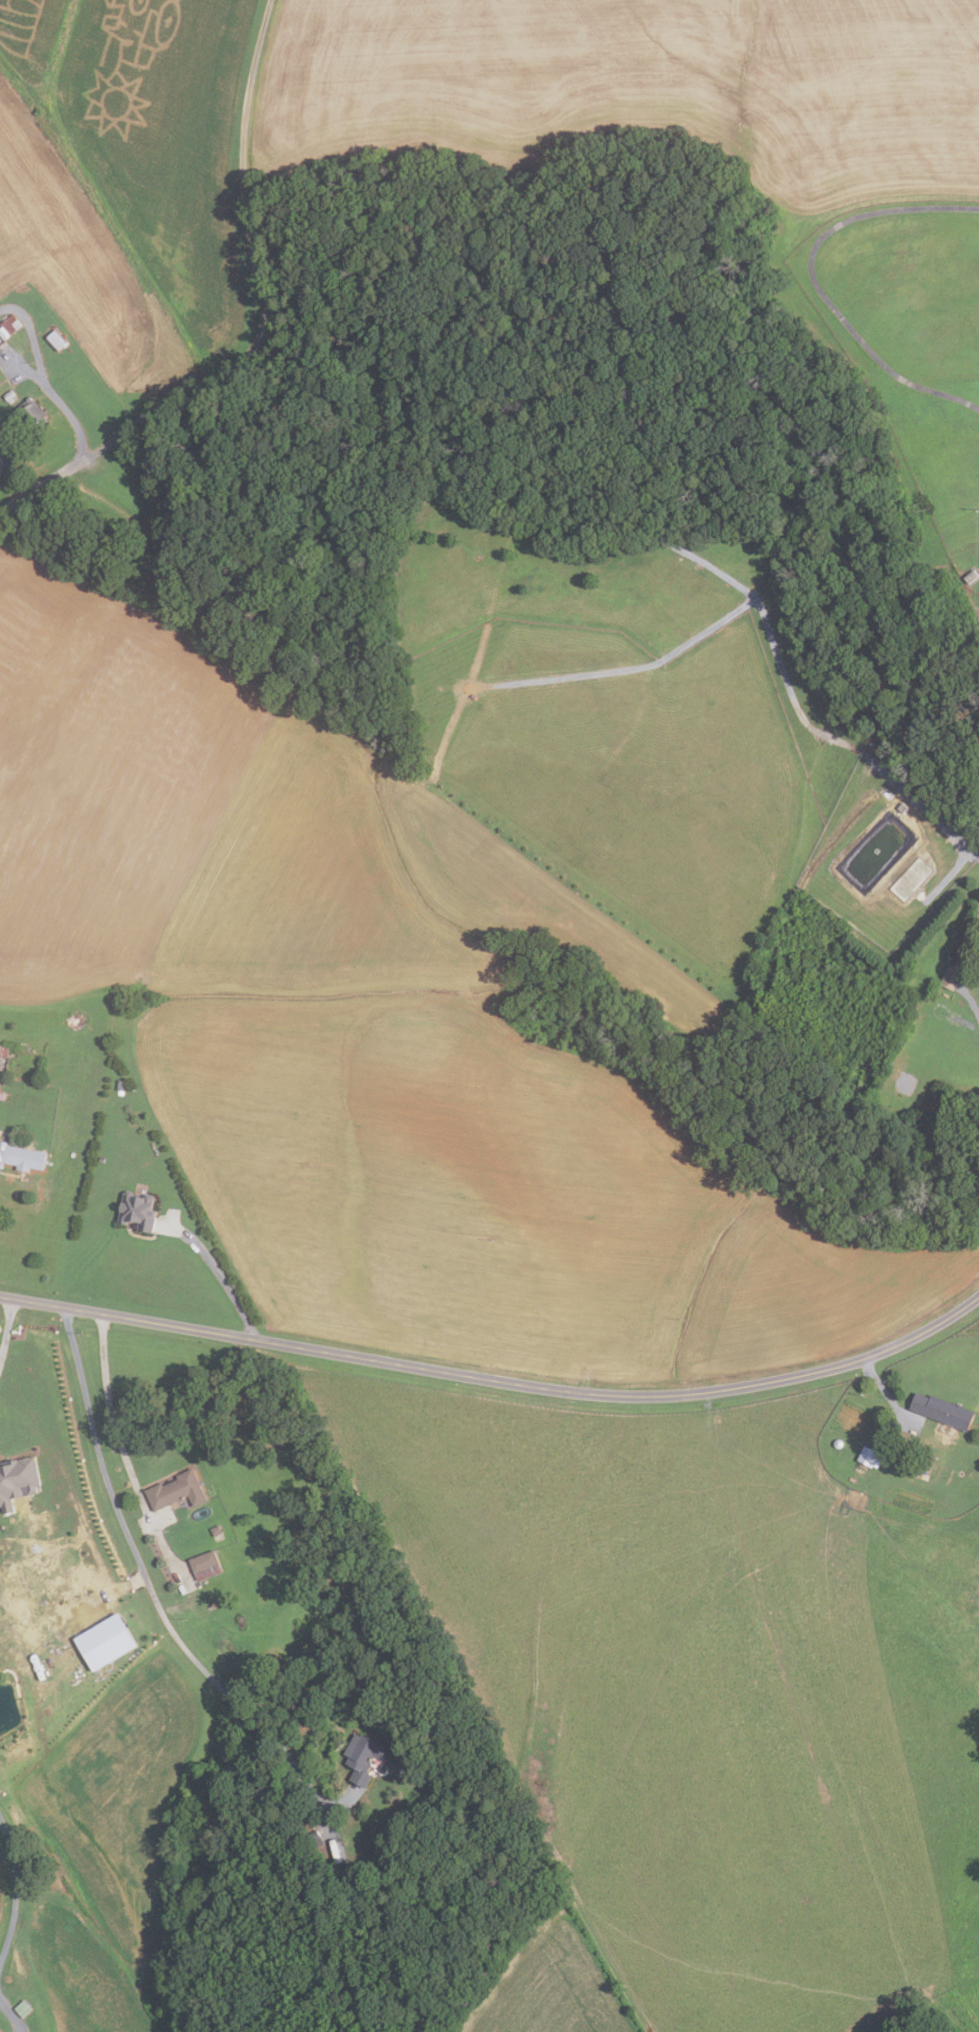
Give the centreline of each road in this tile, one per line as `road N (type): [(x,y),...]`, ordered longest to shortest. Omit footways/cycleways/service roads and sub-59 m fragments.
road 1 (residential): [(0,1296),(512,1382),(672,1395),(863,1359),(978,1295)]

